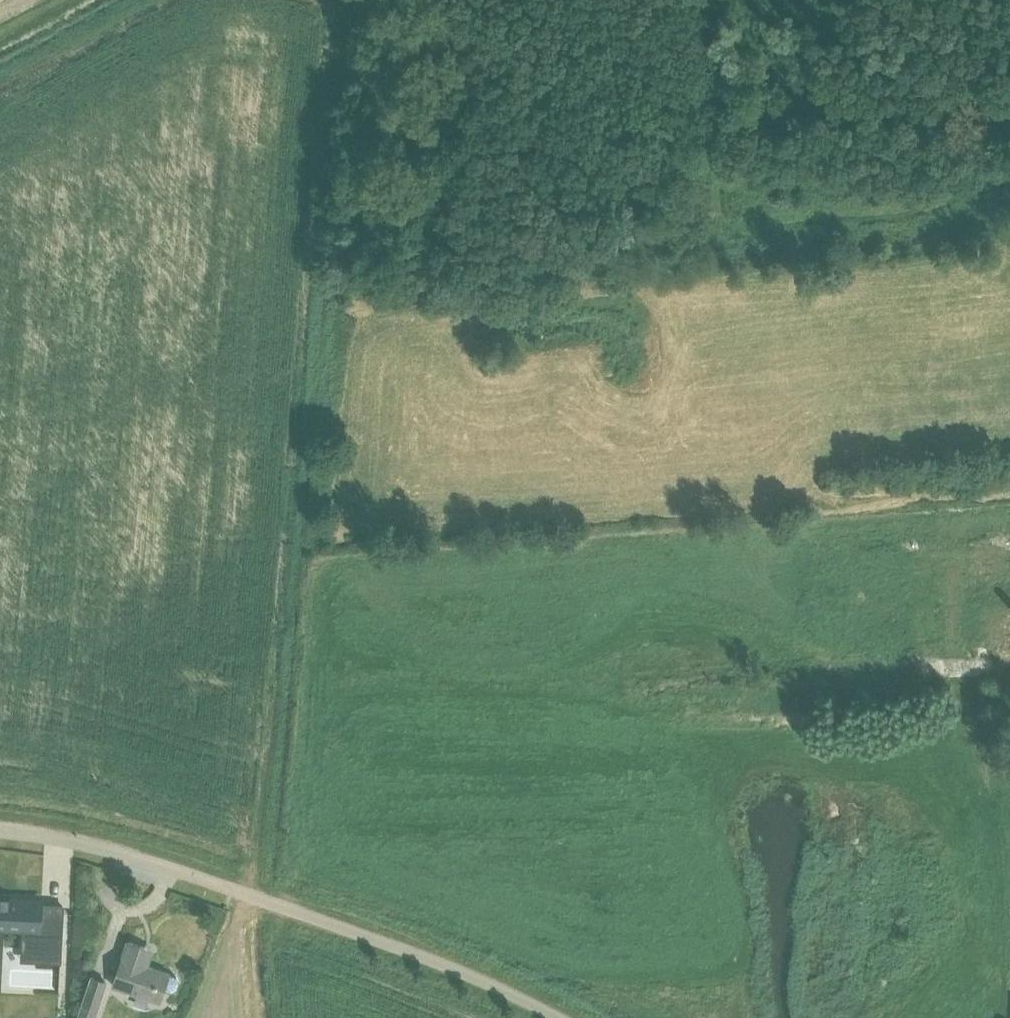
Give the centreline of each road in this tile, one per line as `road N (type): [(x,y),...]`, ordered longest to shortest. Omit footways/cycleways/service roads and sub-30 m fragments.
road 1 (unclassified): [(557,1017),(453,968),(259,897),(141,859),(0,831)]

